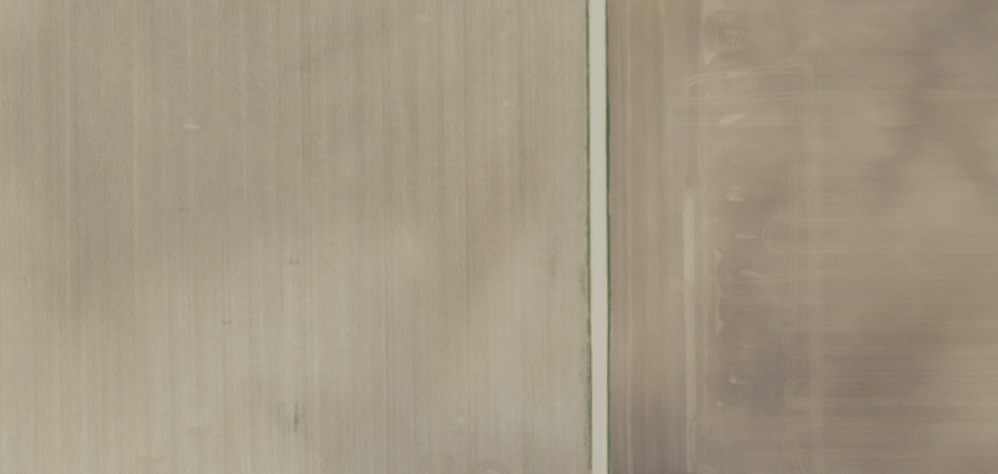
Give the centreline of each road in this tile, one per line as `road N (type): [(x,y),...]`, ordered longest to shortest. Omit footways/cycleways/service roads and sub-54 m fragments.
road 1 (residential): [(595,473),(591,0)]

